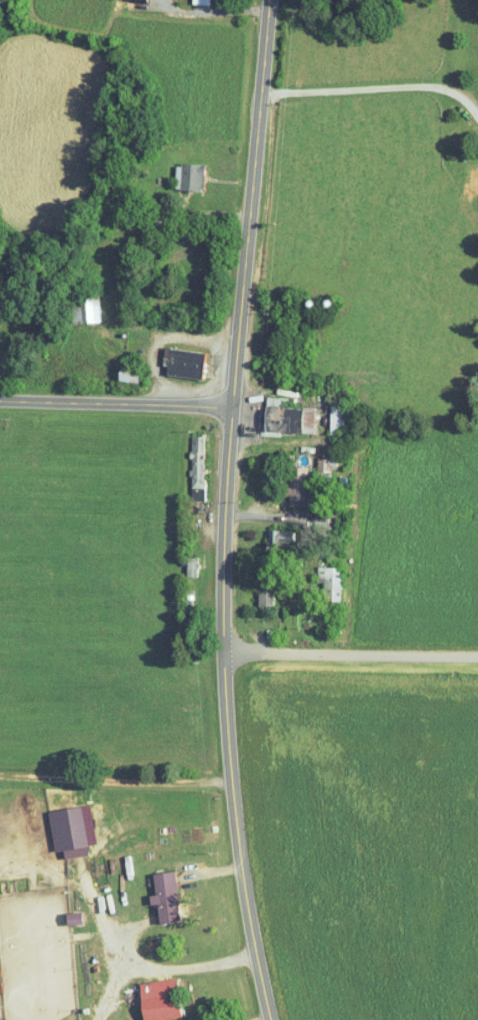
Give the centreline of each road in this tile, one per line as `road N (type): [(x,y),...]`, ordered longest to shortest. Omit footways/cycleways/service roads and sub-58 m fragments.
road 1 (secondary): [(272,1019),(234,805),(223,615),(269,0)]
road 2 (residential): [(477,657),(224,650)]
road 3 (residential): [(233,402),(0,398)]

